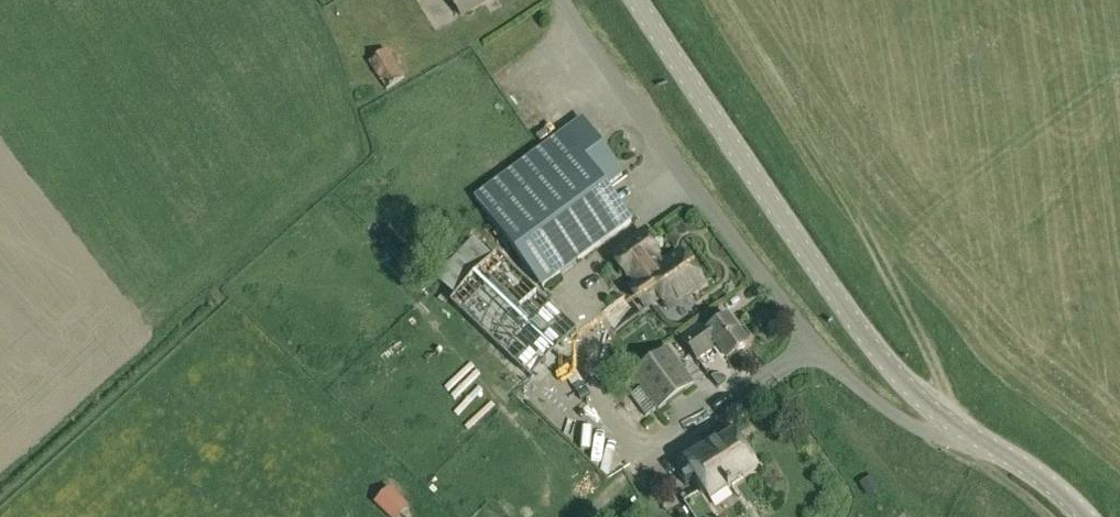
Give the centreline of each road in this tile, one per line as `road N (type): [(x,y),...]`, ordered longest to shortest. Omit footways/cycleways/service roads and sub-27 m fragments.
road 1 (residential): [(562,0),(832,365),(893,415),(944,438),(980,442)]
road 2 (tertiary): [(980,442),(933,410),(866,337),(634,0)]
road 3 (track): [(724,0),(980,442)]
road 4 (tertiary): [(1084,516),(1046,481),(980,442)]

